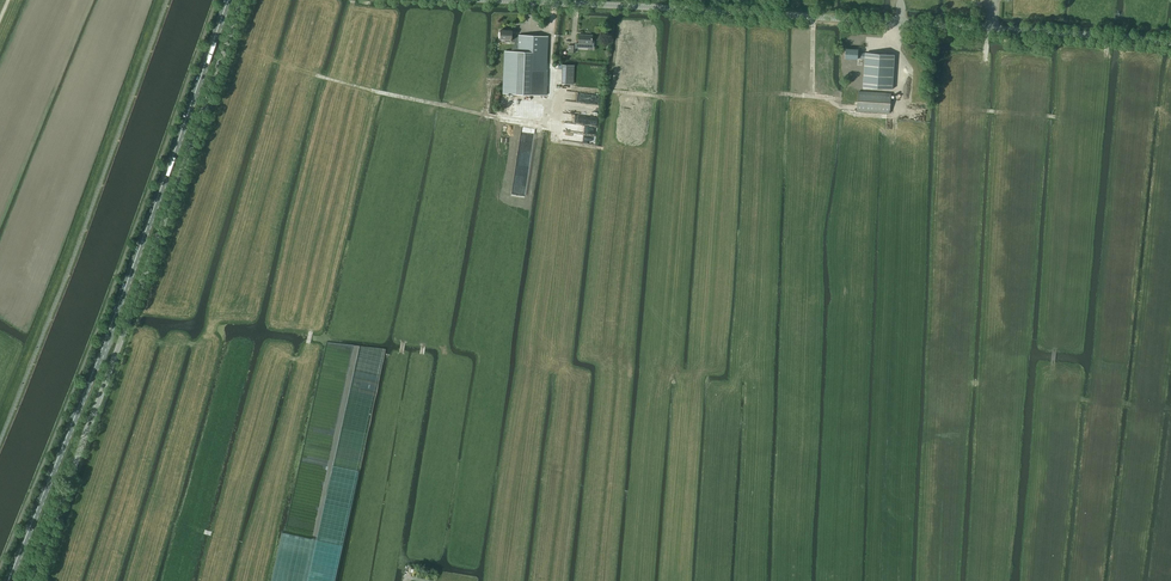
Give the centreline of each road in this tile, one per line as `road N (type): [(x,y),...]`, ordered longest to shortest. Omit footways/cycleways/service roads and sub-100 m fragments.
road 1 (unclassified): [(1170,42),(496,0)]
road 2 (primary): [(9,580),(126,288),(227,0)]
road 3 (unclassified): [(33,580),(242,0)]

